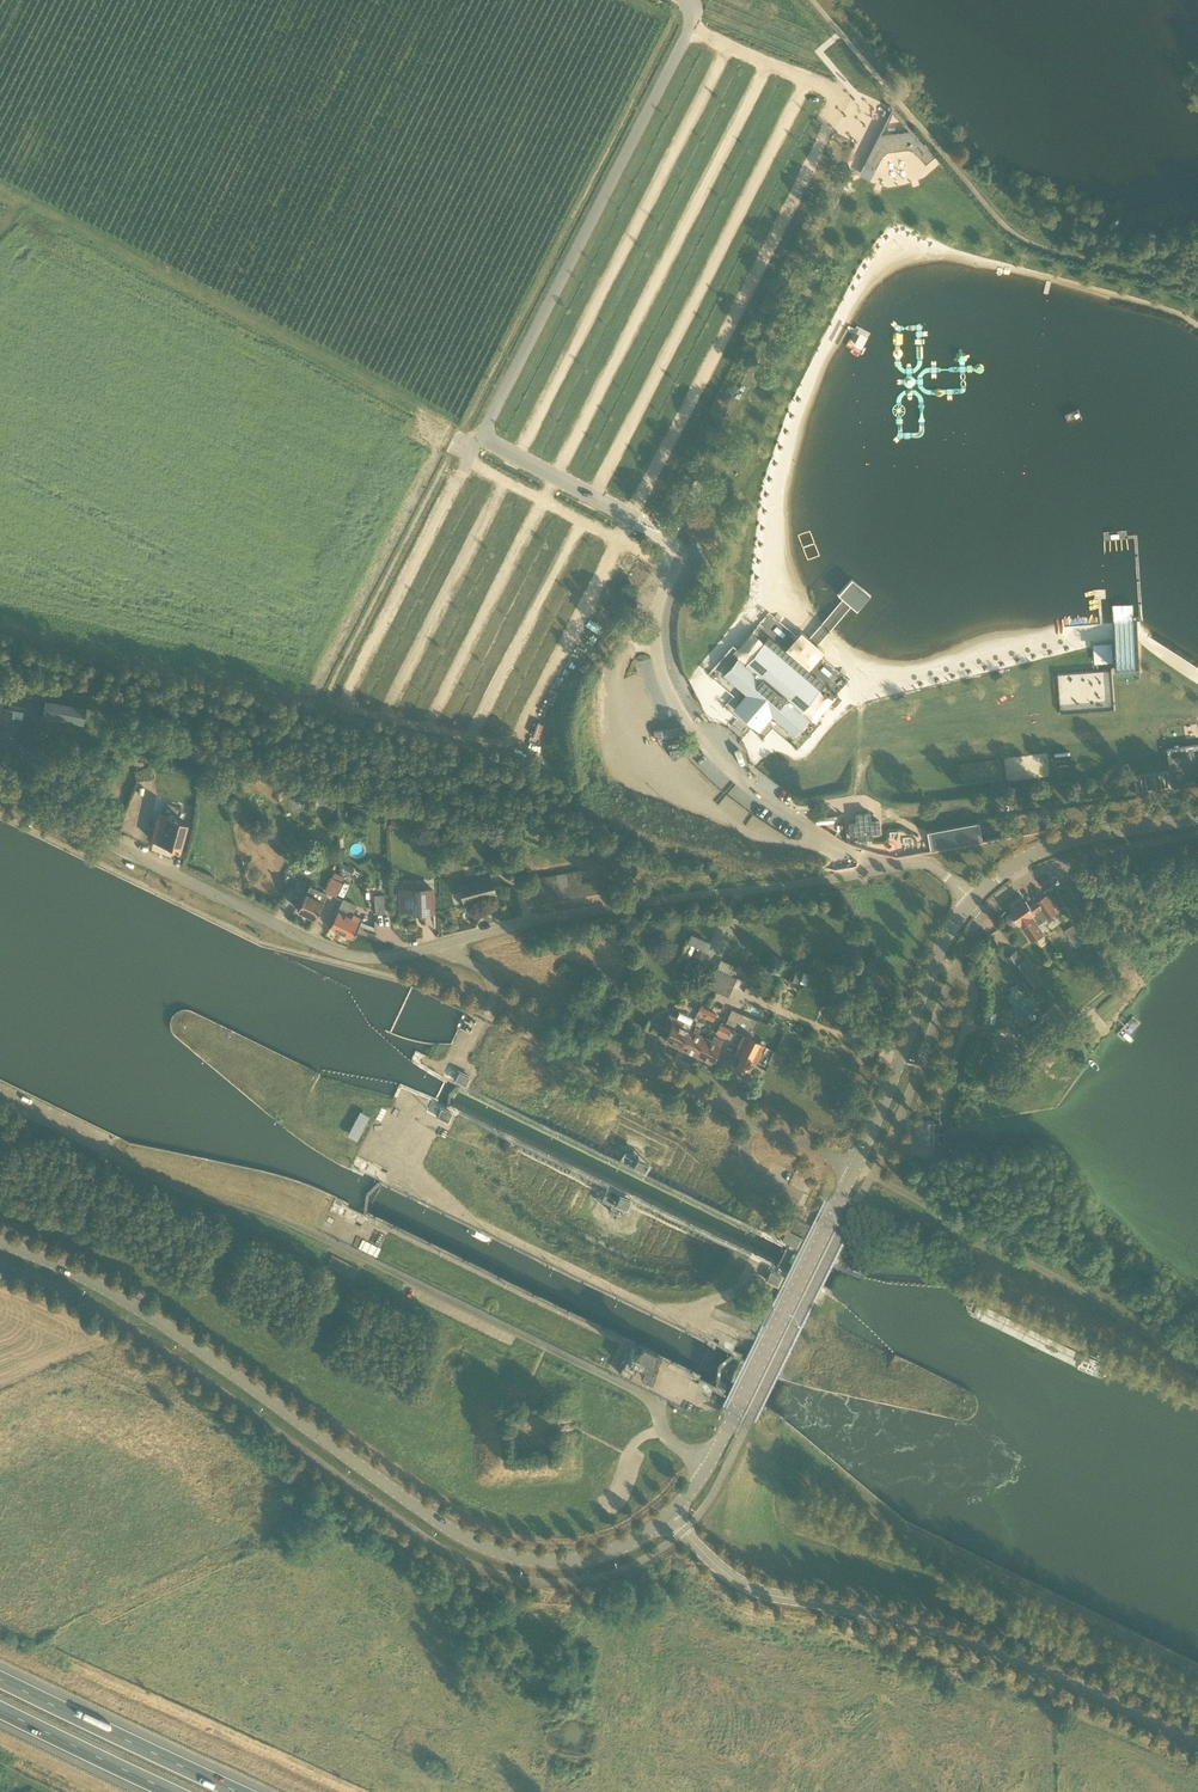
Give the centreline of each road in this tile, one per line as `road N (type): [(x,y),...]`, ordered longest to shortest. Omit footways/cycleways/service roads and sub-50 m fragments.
road 1 (tertiary): [(0,1240),(113,1295),(446,1522),(493,1543),(541,1553),(590,1550),(625,1542),(666,1518)]
road 2 (tertiary): [(666,1518),(706,1471),(876,1123),(937,966),(975,901)]
road 3 (unclassified): [(1197,1747),(972,1643),(764,1597),(717,1573),(666,1518)]
road 4 (unclassified): [(447,942),(564,913),(892,865),(929,863),(975,901)]
road 5 (unclassified): [(330,949),(0,789)]
road 6 (motorway): [(234,1791),(0,1680)]
road 7 (tertiary): [(975,901),(1031,855),(1069,838),(1197,818)]
road 8 (motorway): [(0,1711),(162,1791)]
road 9 (unclassified): [(468,1046),(492,990),(447,942)]

